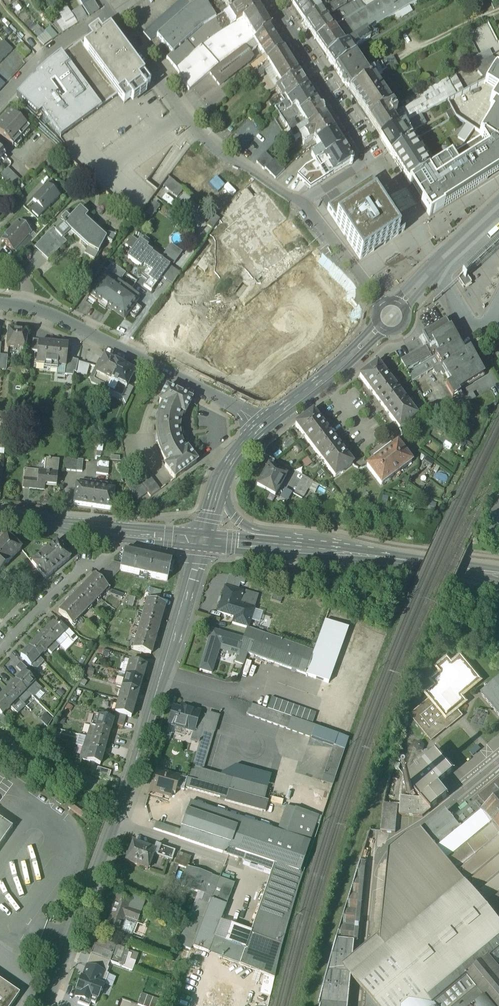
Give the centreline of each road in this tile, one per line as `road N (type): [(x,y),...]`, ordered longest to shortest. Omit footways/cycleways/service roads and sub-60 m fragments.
road 1 (residential): [(113,823),(203,541)]
road 2 (residential): [(306,208),(198,131),(110,12)]
road 3 (residential): [(306,208),(371,161),(269,0)]
road 4 (residential): [(264,423),(22,305)]
road 5 (secondary): [(0,517),(203,541)]
road 6 (residential): [(41,1005),(113,823)]
road 7 (secondary): [(355,551),(346,541),(237,520),(226,501),(226,469)]
road 8 (tertiary): [(264,423),(391,316)]
road 9 (tertiary): [(498,205),(391,316)]
road 10 (secondary): [(203,541),(355,551)]
road 11 (secondary): [(355,551),(498,572)]
road 12 (residential): [(391,316),(306,208)]

